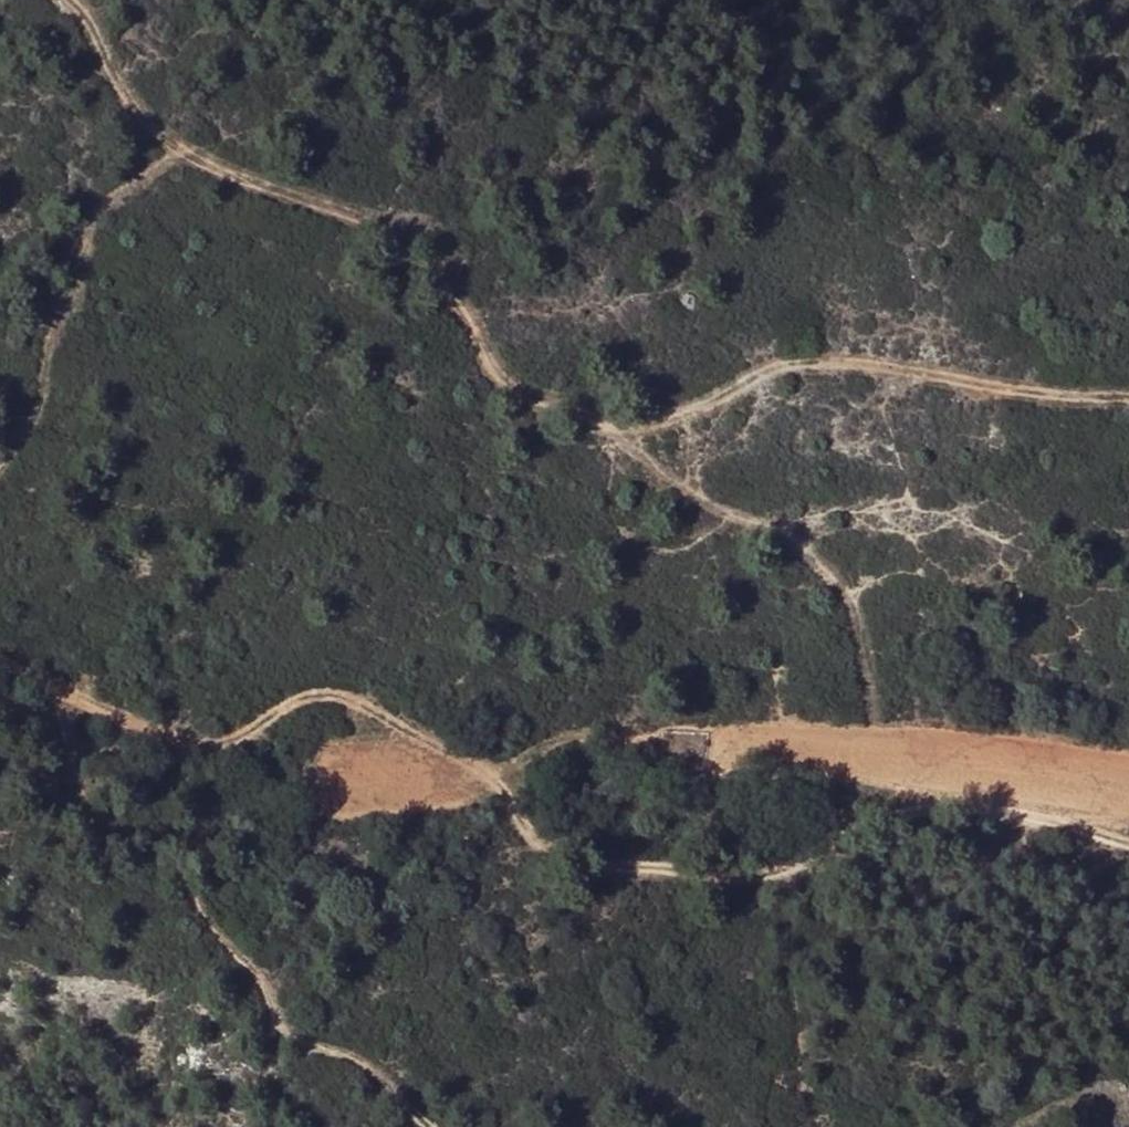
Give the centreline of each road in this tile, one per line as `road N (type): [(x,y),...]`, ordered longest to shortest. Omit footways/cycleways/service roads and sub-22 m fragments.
road 1 (track): [(1128,399),(1000,393),(875,364),(815,363),(775,370),(677,415),(622,427),(509,390),(445,291),(357,228),(154,137),(70,0)]
road 2 (track): [(1128,844),(950,812),(872,818),(789,869),(748,877),(564,858),(518,813),(489,767),(409,720),(331,694),(288,704),(205,744),(154,734),(0,673)]
road 3 (track): [(59,695),(72,741),(105,789),(174,856),(271,989),(286,1032),(363,1063),(431,1126)]

